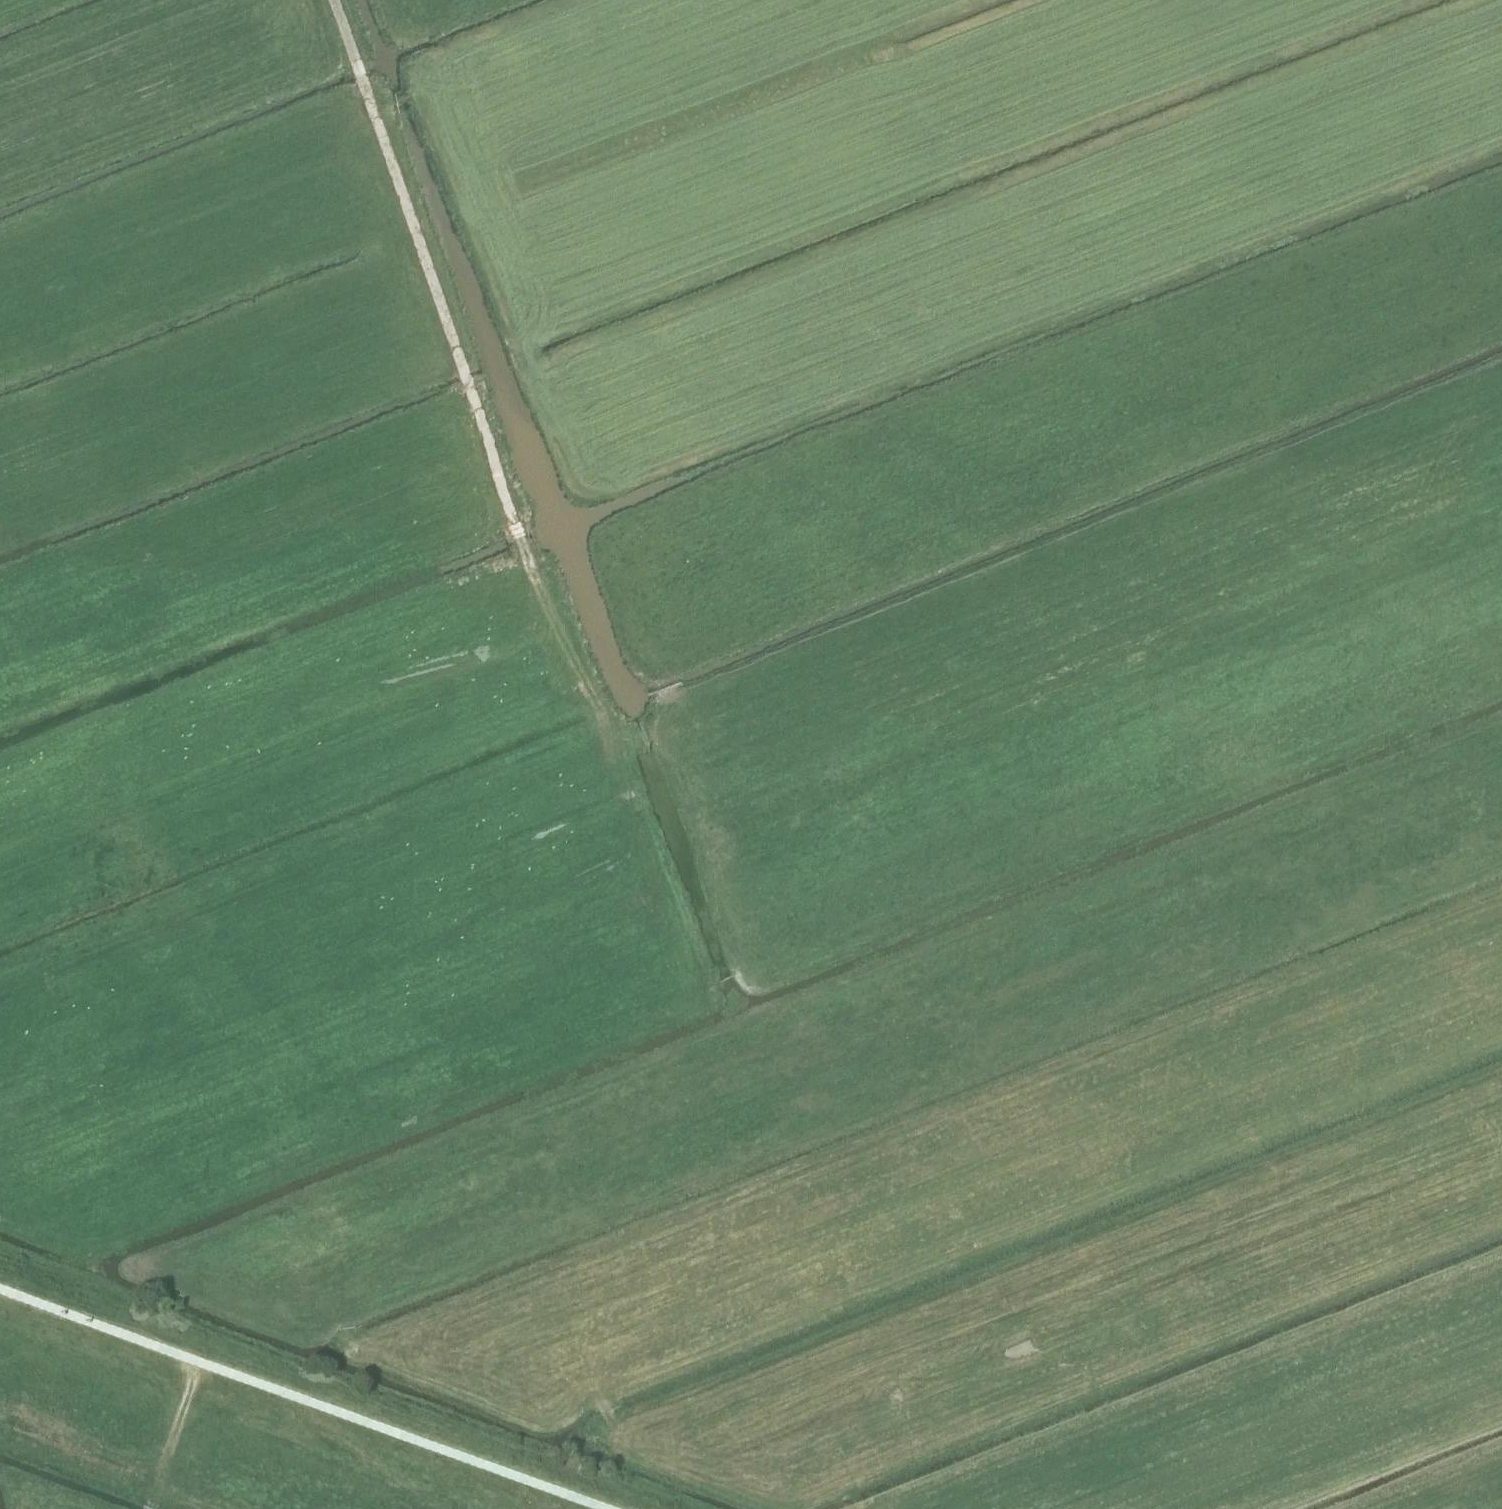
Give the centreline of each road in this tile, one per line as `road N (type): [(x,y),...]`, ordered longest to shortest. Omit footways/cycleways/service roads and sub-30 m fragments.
road 1 (track): [(609,734),(523,535),(335,0)]
road 2 (track): [(153,1508),(200,1362)]

